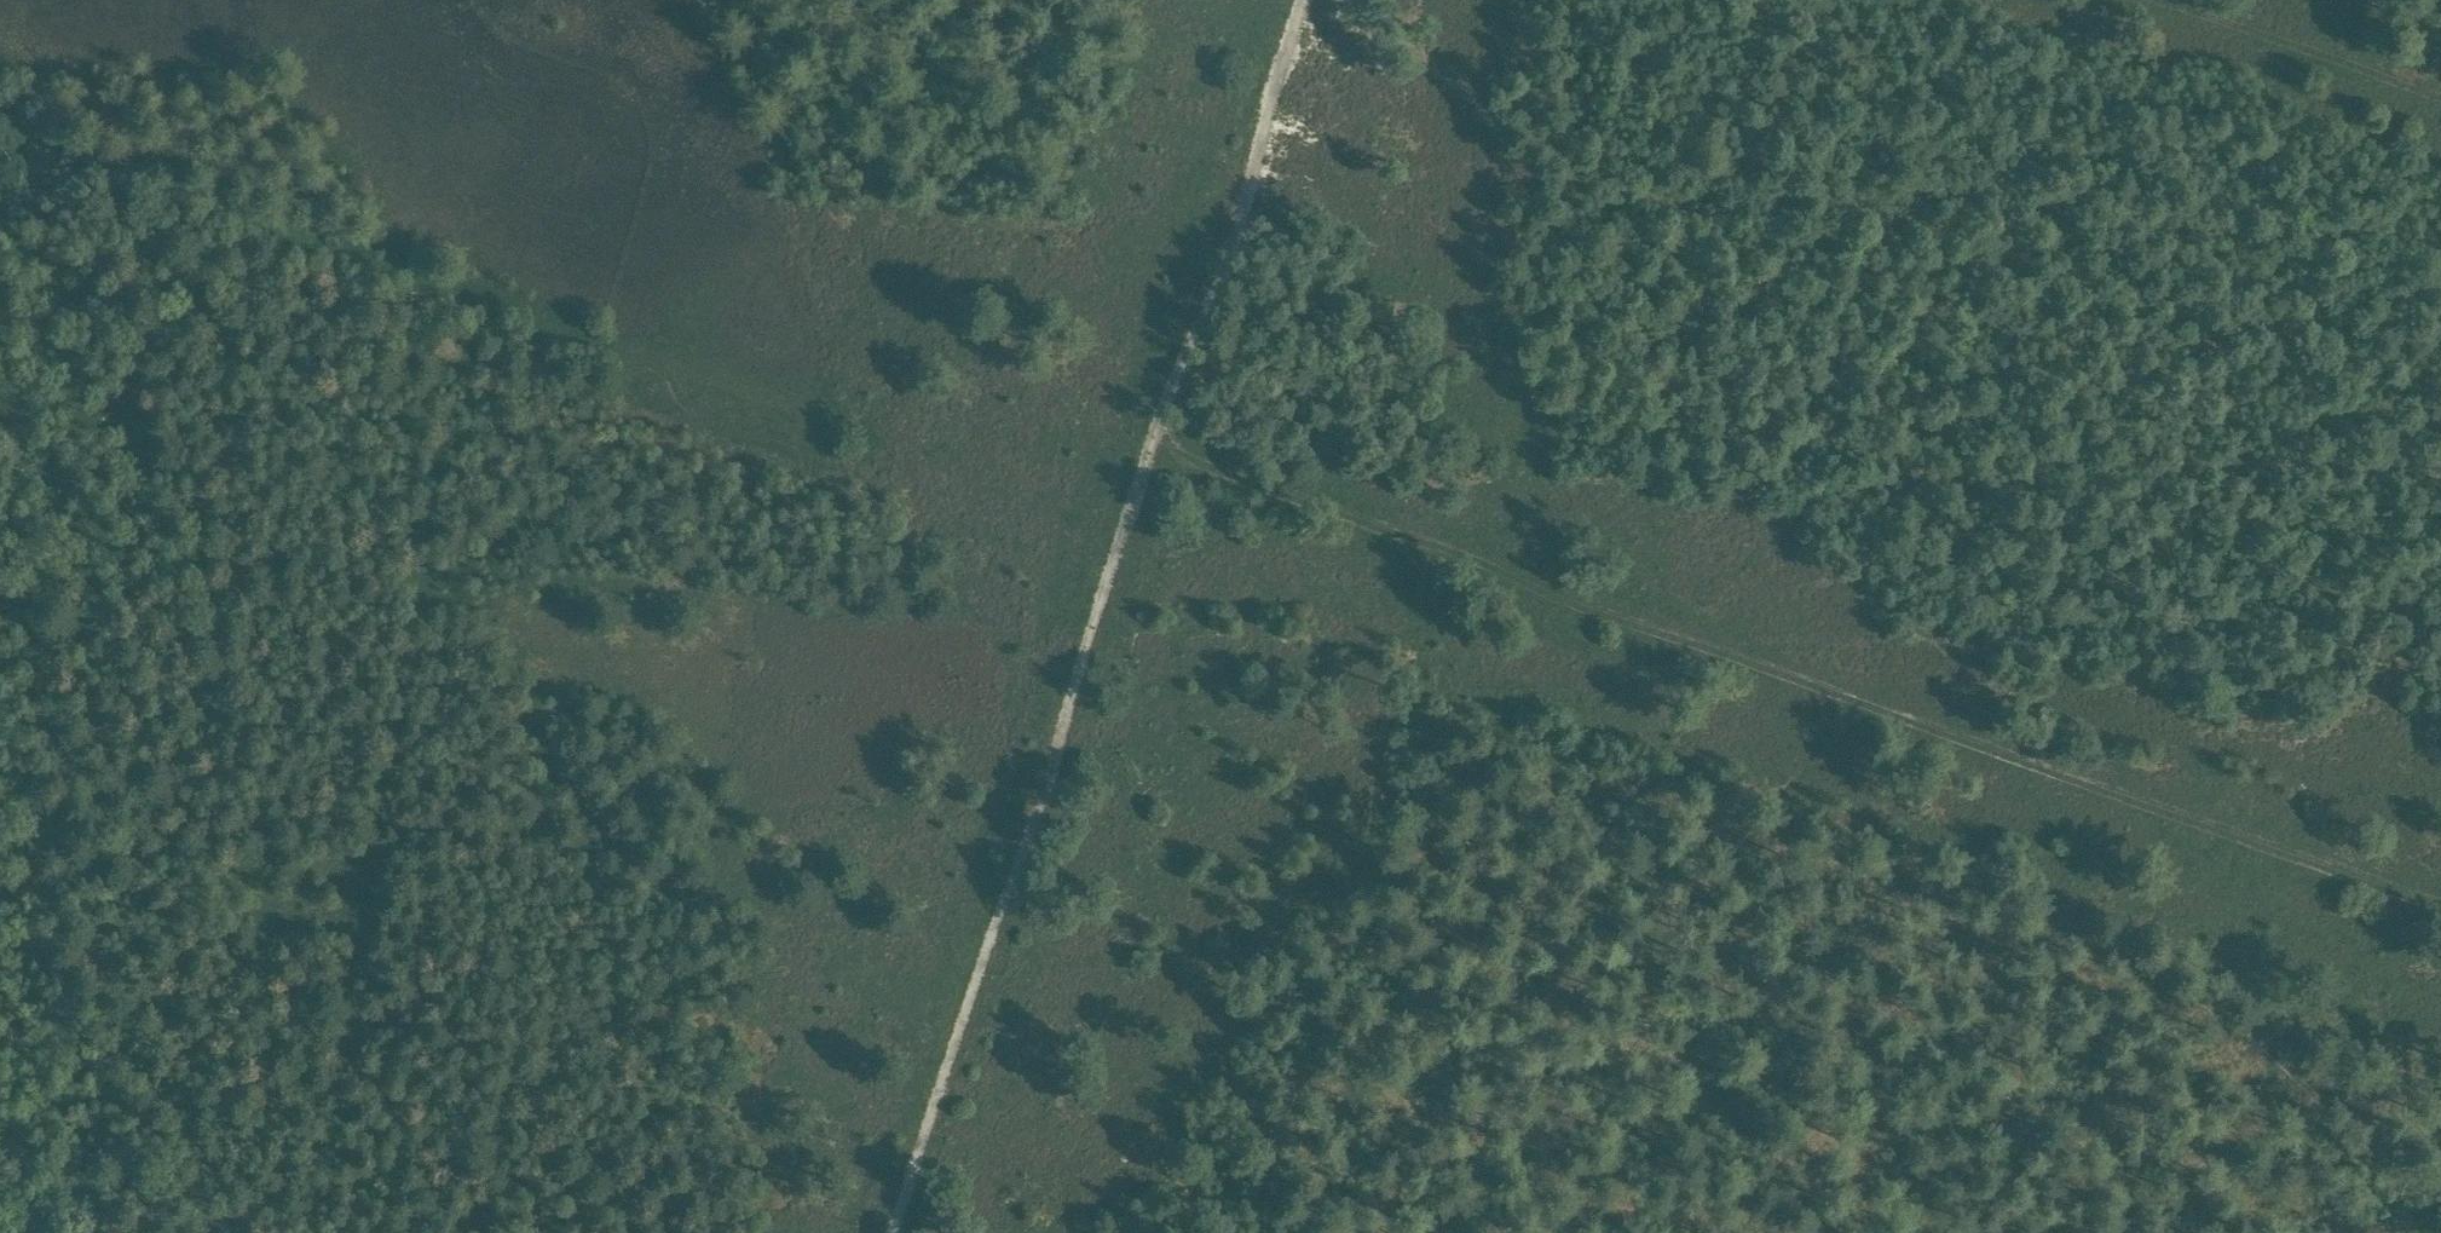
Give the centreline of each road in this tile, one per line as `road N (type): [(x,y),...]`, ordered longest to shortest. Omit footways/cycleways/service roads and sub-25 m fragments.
road 1 (track): [(892,1232),(1306,0)]
road 2 (track): [(142,1232),(0,1186)]

